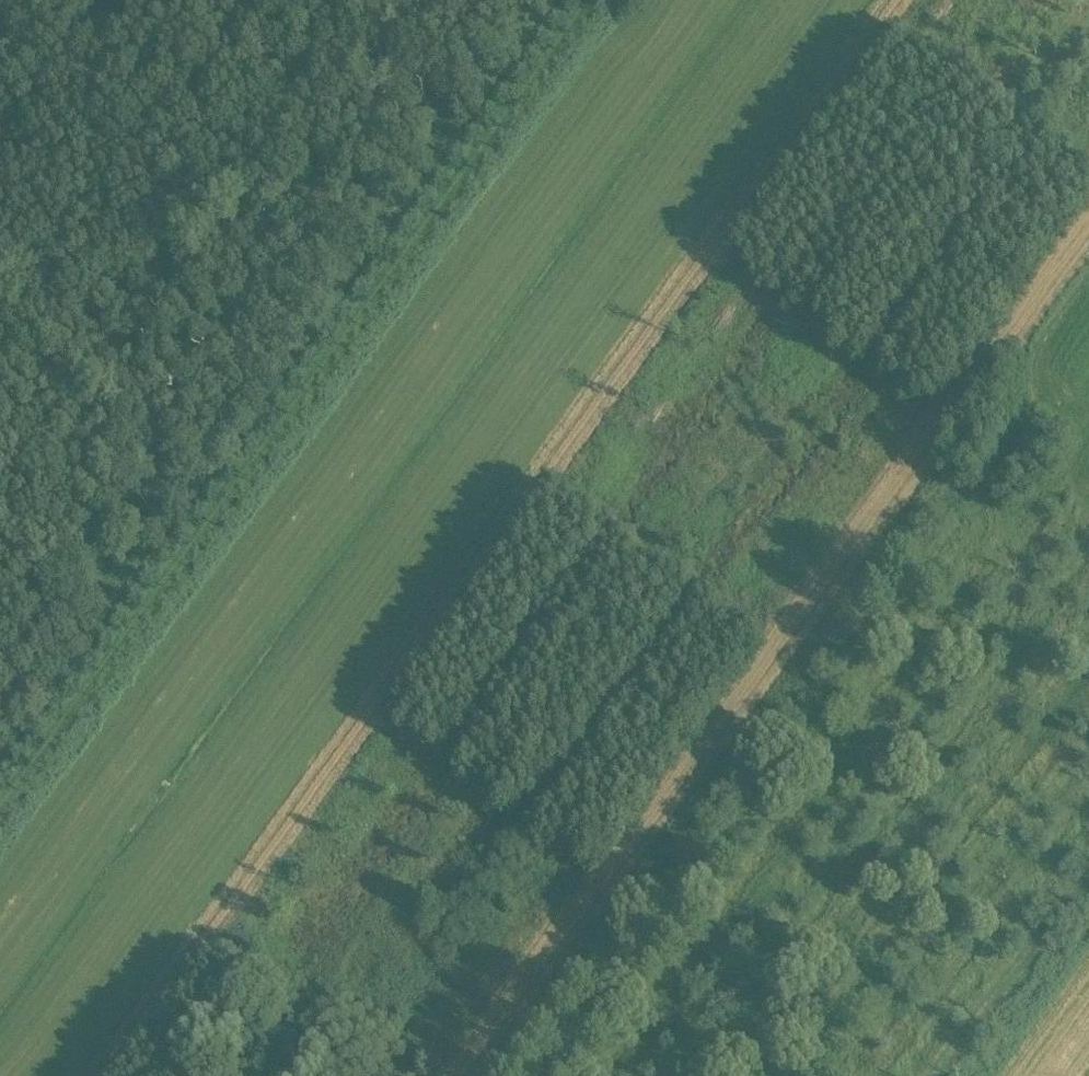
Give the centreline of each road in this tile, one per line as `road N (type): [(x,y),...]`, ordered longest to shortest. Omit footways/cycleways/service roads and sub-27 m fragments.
road 1 (track): [(0,798),(586,0)]

